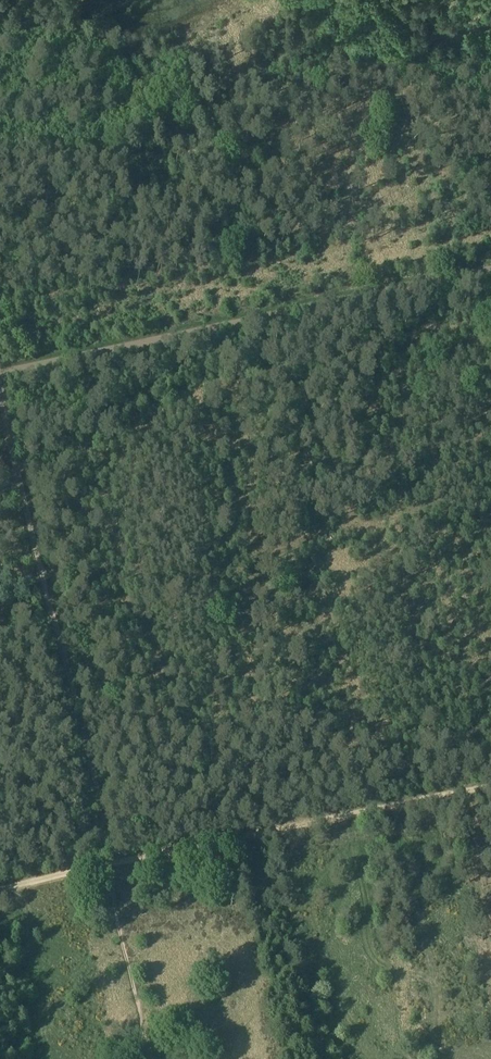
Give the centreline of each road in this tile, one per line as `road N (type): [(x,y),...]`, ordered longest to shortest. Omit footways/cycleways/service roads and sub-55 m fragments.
road 1 (unclassified): [(0,373),(490,264)]
road 2 (track): [(67,870),(490,785)]
road 3 (track): [(12,457),(107,864)]

